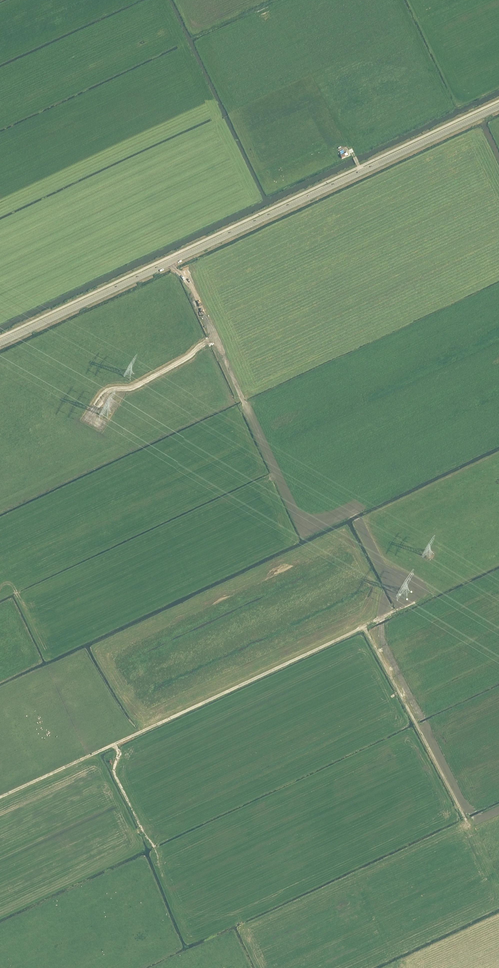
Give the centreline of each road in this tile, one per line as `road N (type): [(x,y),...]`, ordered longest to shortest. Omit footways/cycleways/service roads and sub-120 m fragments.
road 1 (tertiary): [(0,343),(498,106)]

